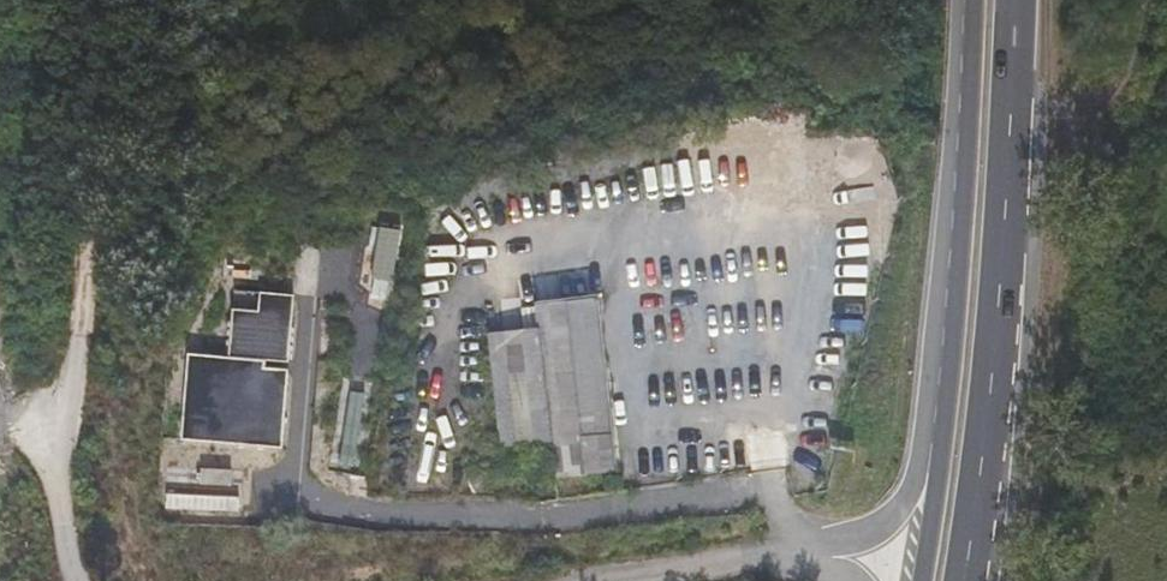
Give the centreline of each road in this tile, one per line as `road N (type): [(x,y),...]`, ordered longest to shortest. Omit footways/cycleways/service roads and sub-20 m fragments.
road 1 (primary): [(975,0),(959,410),(925,580)]
road 2 (primary): [(967,580),(995,421),(1011,0)]

